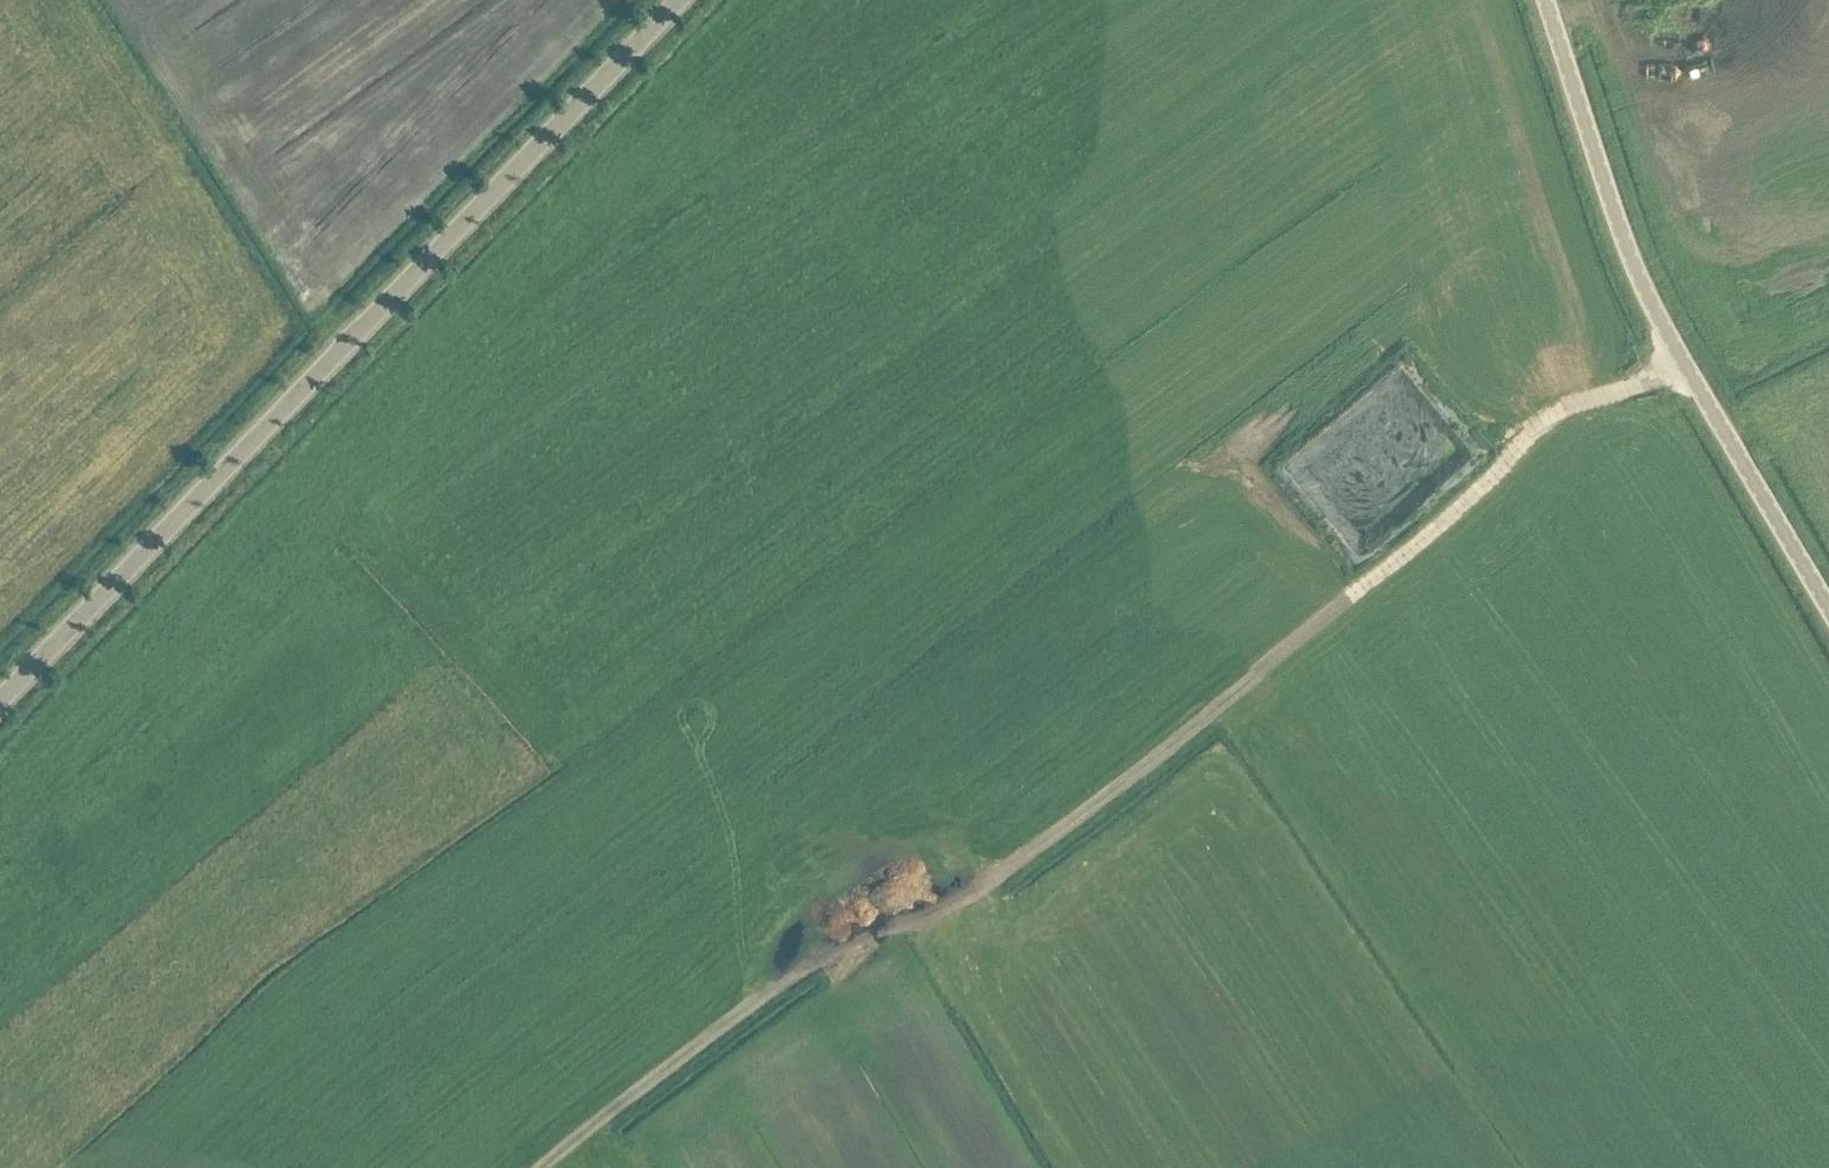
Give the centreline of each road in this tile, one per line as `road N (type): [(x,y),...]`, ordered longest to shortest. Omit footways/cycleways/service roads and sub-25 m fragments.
road 1 (track): [(1687,368),(1552,414),(1437,526),(968,909),(851,943),(544,1167)]
road 2 (tertiary): [(0,695),(677,0)]
road 3 (unclassified): [(1828,603),(1663,330),(1547,0)]

